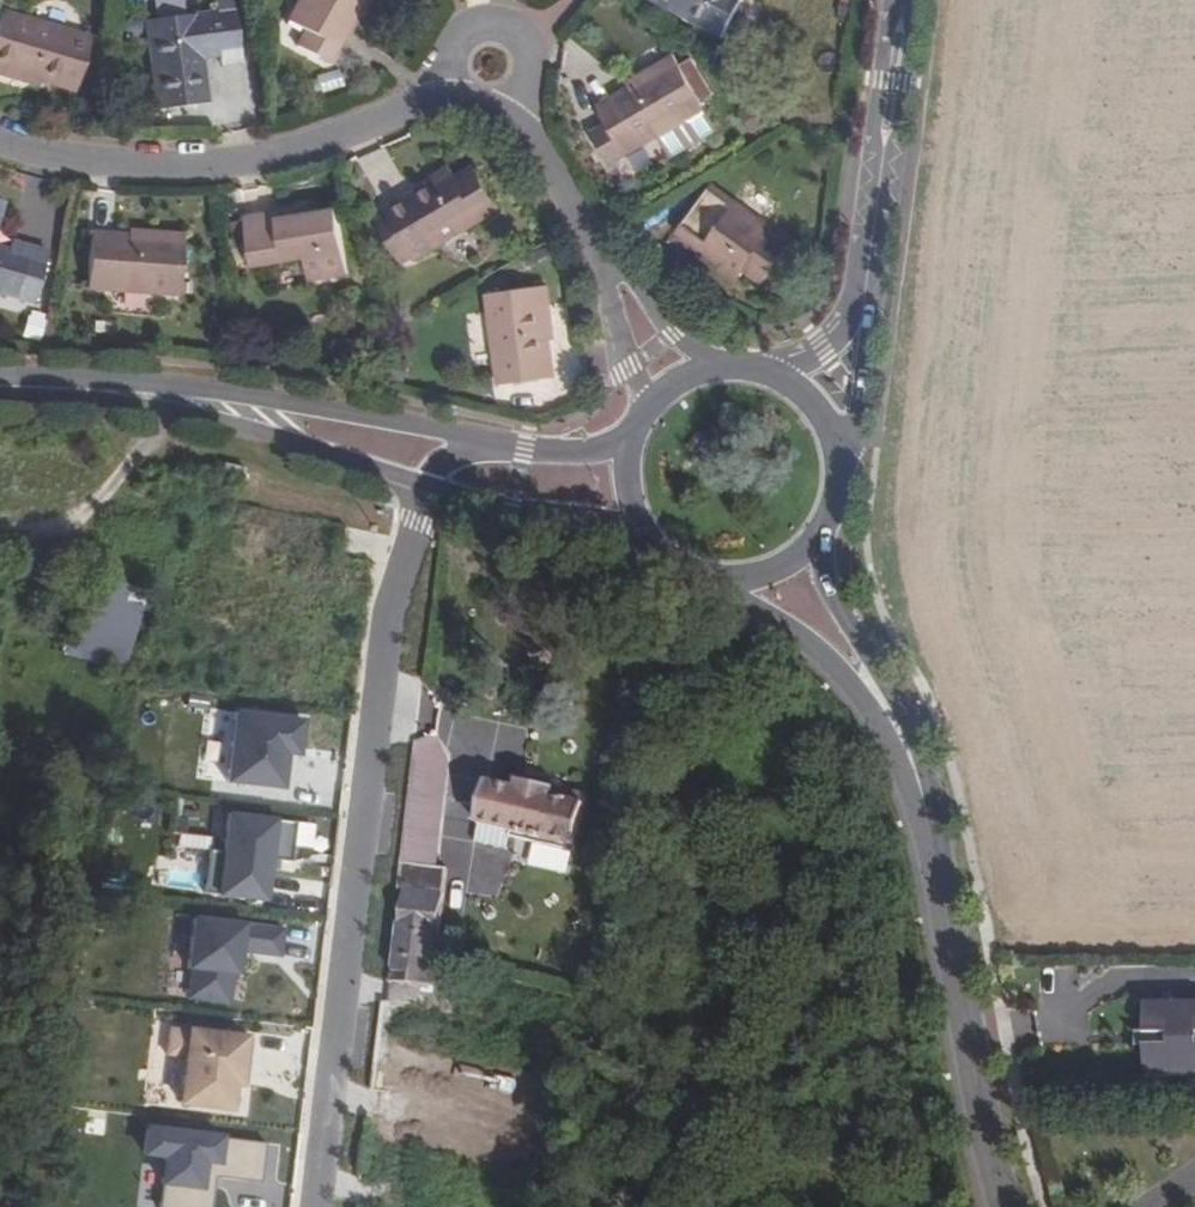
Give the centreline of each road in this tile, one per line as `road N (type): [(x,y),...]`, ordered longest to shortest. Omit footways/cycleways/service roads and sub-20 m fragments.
road 1 (unclassified): [(424,488),(390,610),(319,1206)]
road 2 (residential): [(599,242),(536,140),(478,109),(432,105),(247,163),(175,168),(48,157),(0,139)]
road 3 (tertiary): [(524,448),(173,386),(16,384)]
road 4 (tertiary): [(1005,1206),(926,824),(897,721)]
road 5 (tertiary): [(16,384),(165,413),(424,488)]
road 6 (tertiary): [(841,473),(866,382),(874,230)]
road 7 (tertiary): [(874,230),(903,0)]
road 8 (tertiary): [(718,578),(814,643),(897,721)]
road 9 (tertiary): [(424,488),(639,530)]
road 10 (tertiary): [(897,721),(832,591),(823,520)]
road 11 (tertiary): [(874,230),(846,313),(806,349),(758,372)]
road 12 (residential): [(599,242),(639,396),(635,426)]
road 13 (residential): [(516,45),(524,68),(518,91),(499,106),(474,106),(455,92),(447,67),(468,35)]
road 14 (residential): [(729,370),(674,330),(599,242)]
road 15 (tertiary): [(841,473),(812,405),(758,372)]
road 16 (tertiary): [(718,578),(761,574),(796,560),(823,520)]

